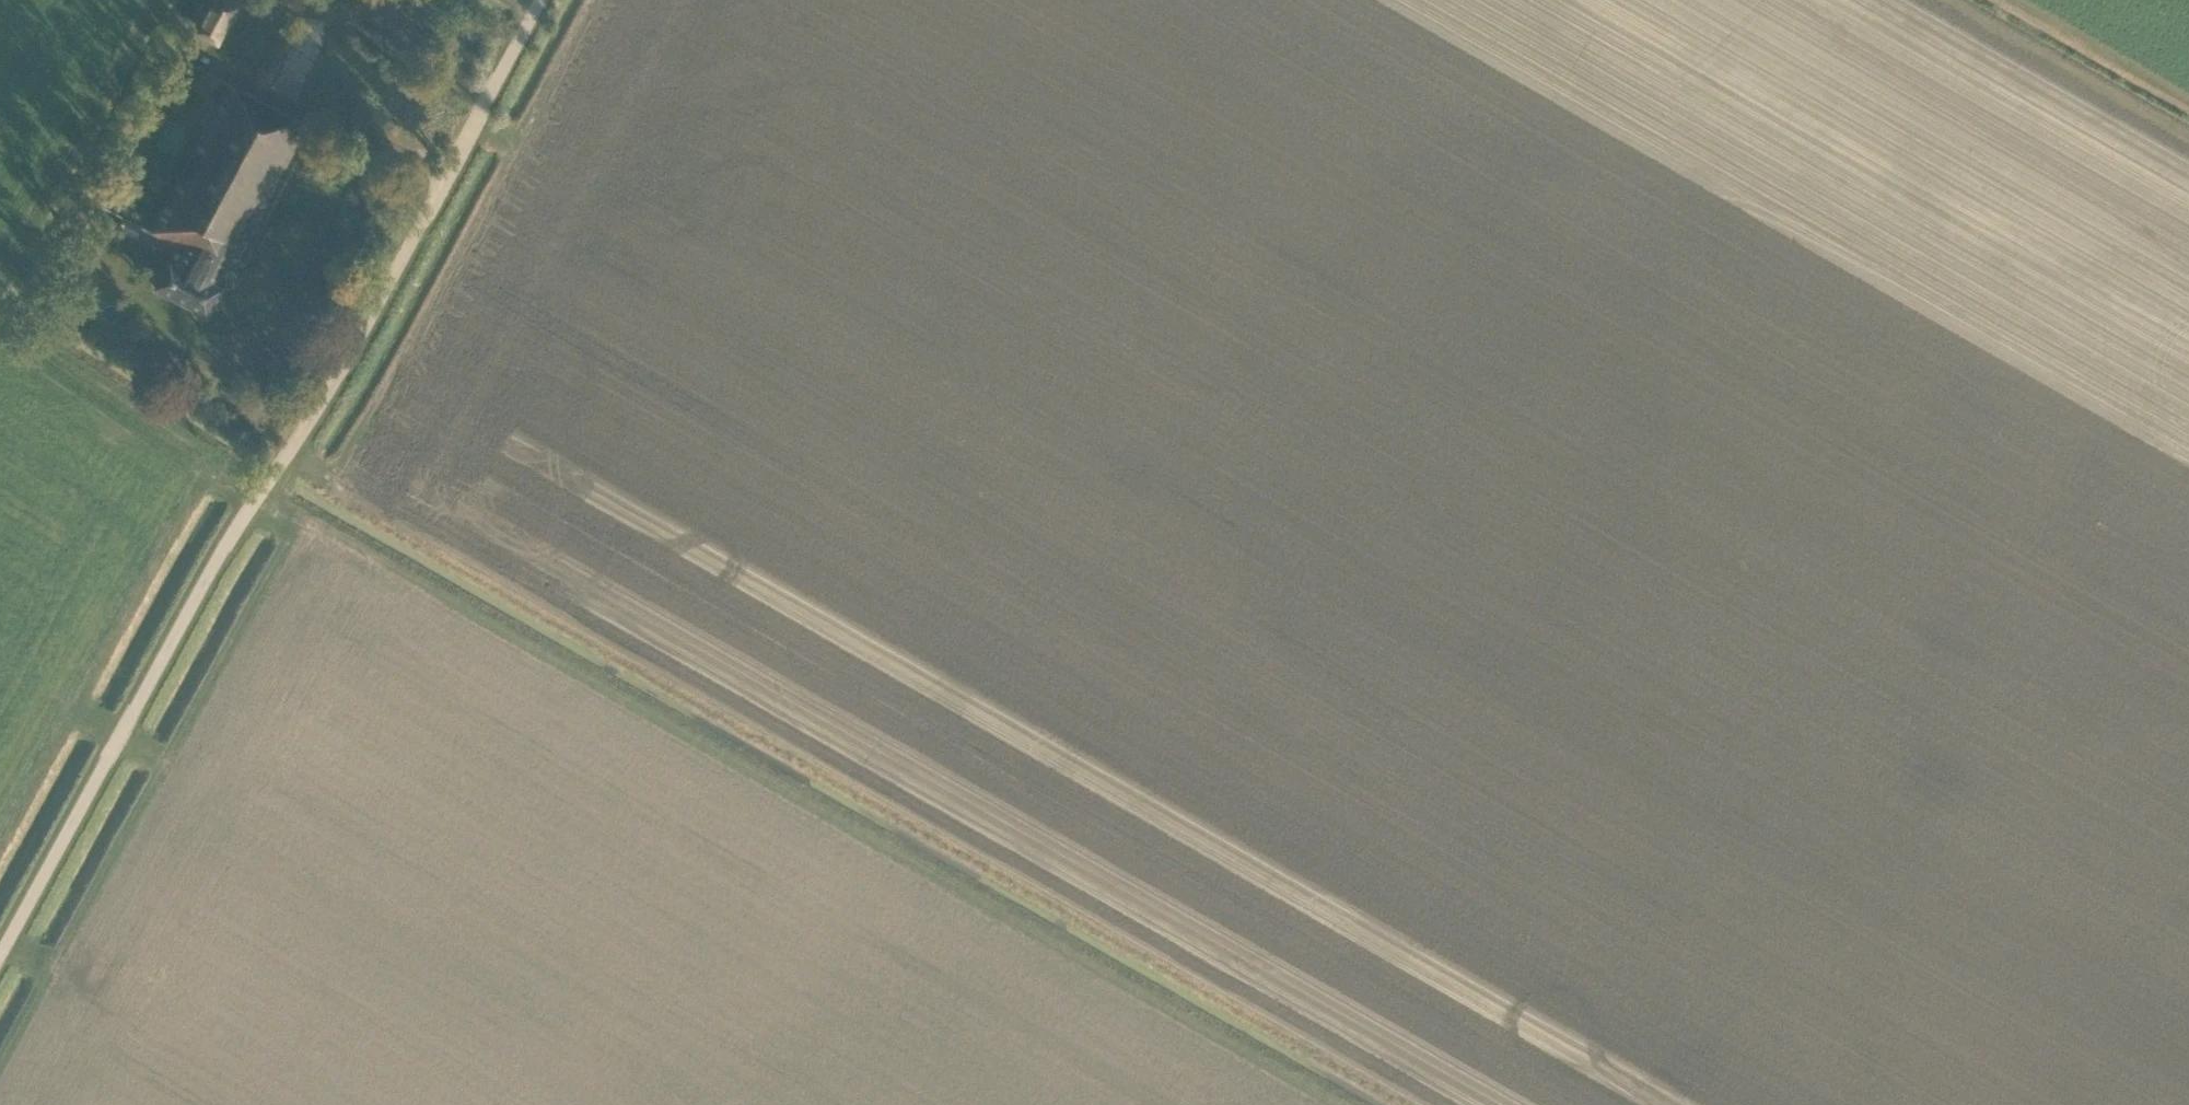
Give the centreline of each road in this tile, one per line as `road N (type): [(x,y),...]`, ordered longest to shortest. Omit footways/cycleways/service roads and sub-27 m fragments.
road 1 (unclassified): [(0,962),(231,535),(350,353),(545,0)]

